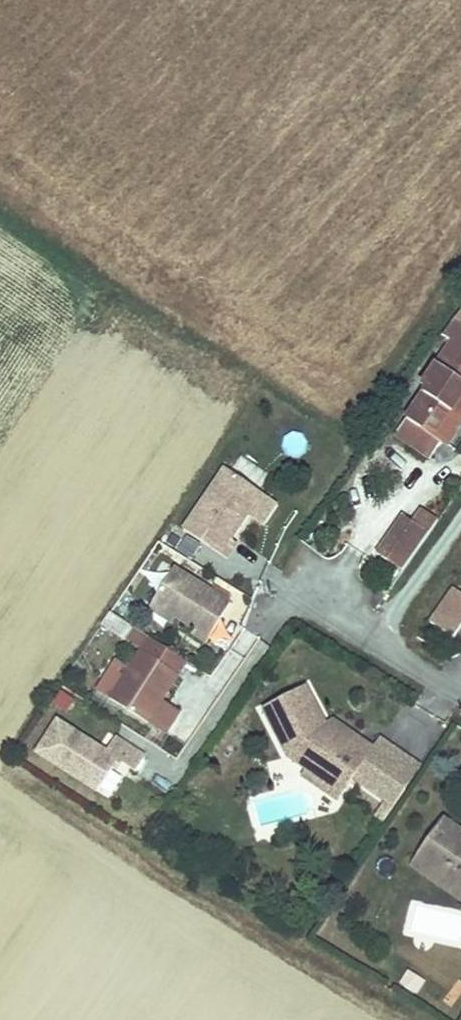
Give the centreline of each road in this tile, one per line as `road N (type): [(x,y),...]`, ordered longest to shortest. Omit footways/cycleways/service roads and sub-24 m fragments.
road 1 (residential): [(460,693),(289,584)]

